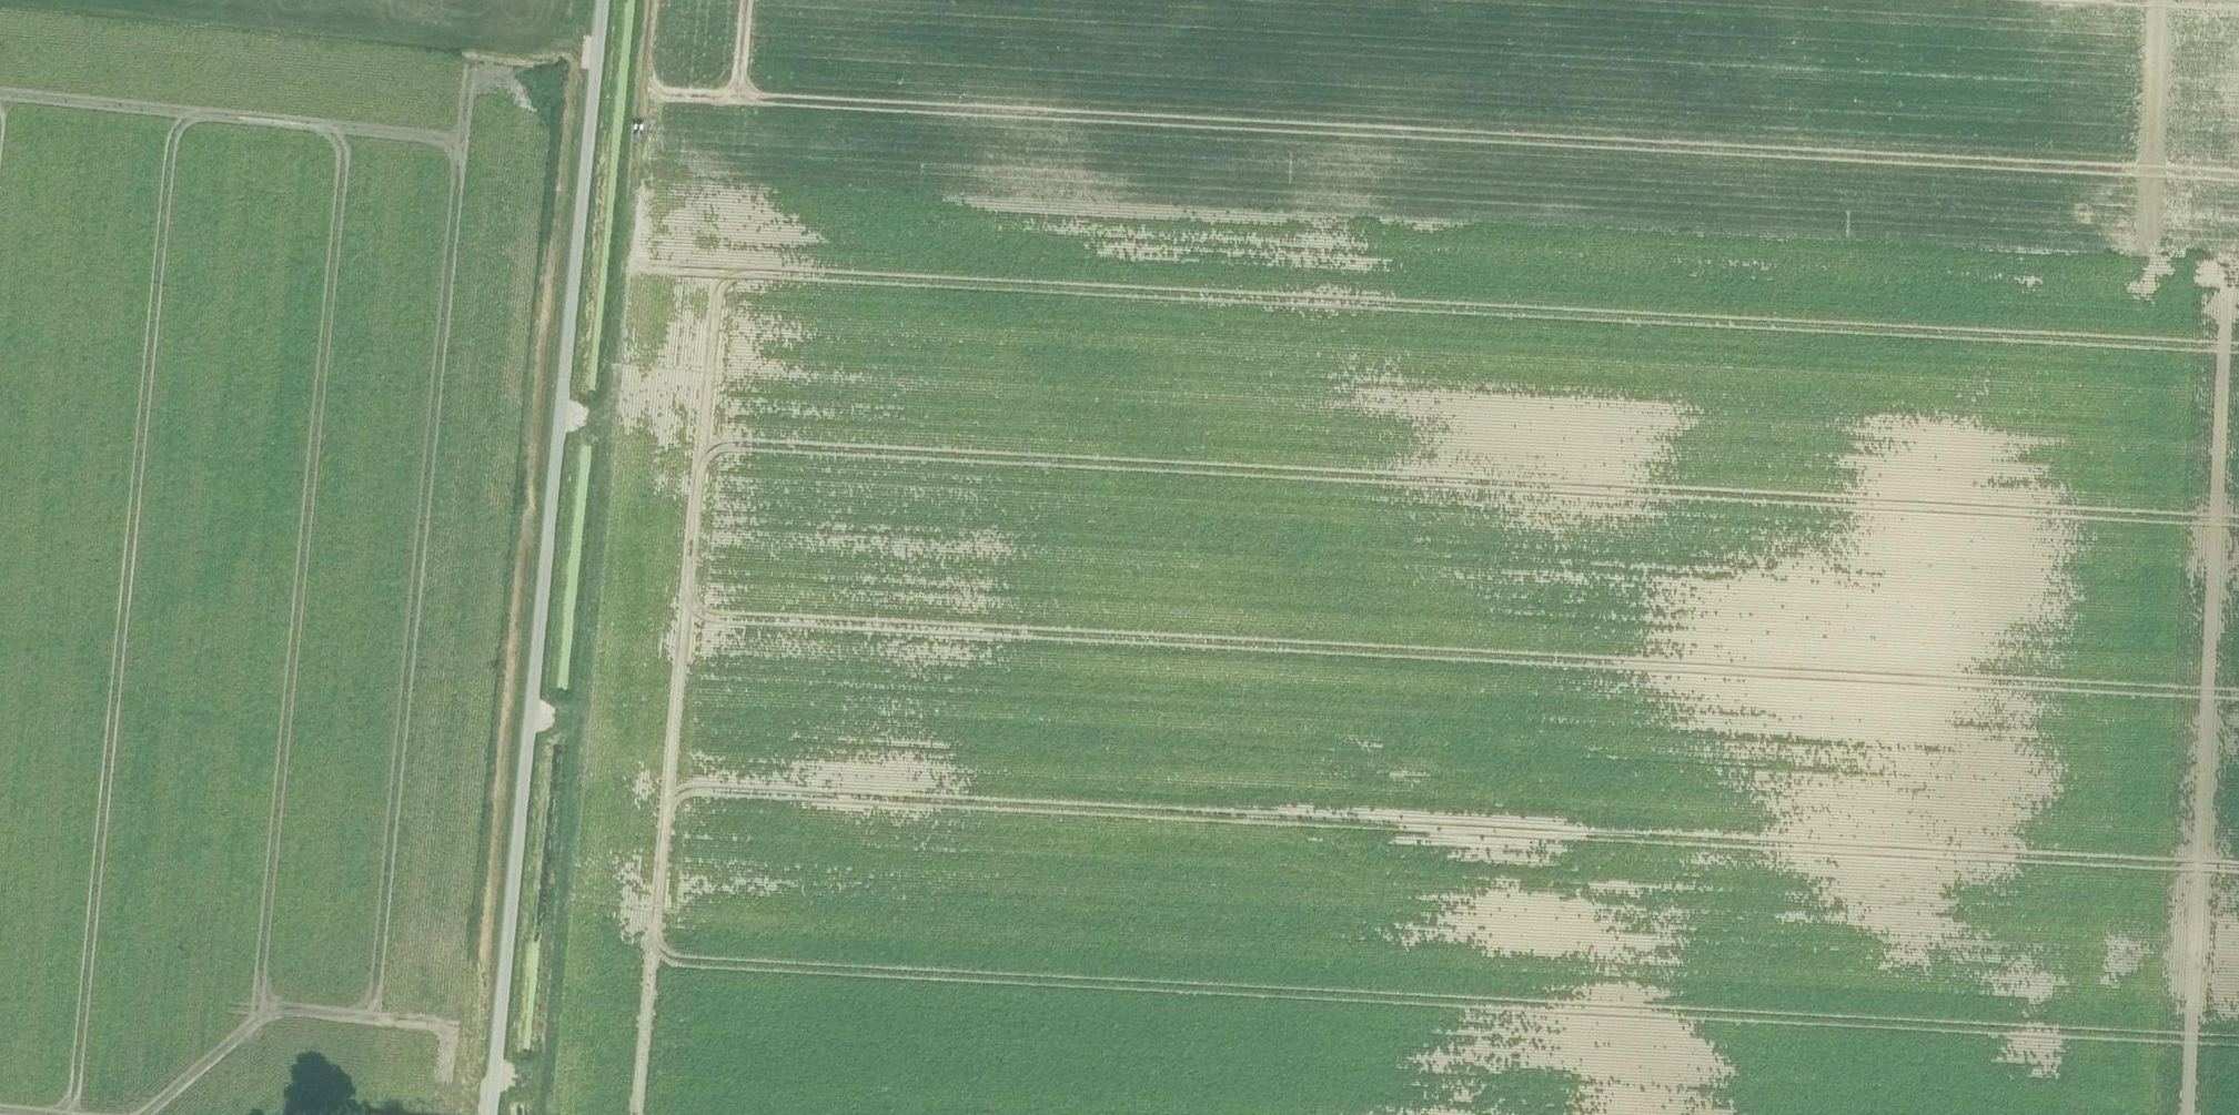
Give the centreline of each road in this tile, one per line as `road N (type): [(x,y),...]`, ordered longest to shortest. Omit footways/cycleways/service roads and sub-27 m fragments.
road 1 (unclassified): [(490,1114),(603,0)]

